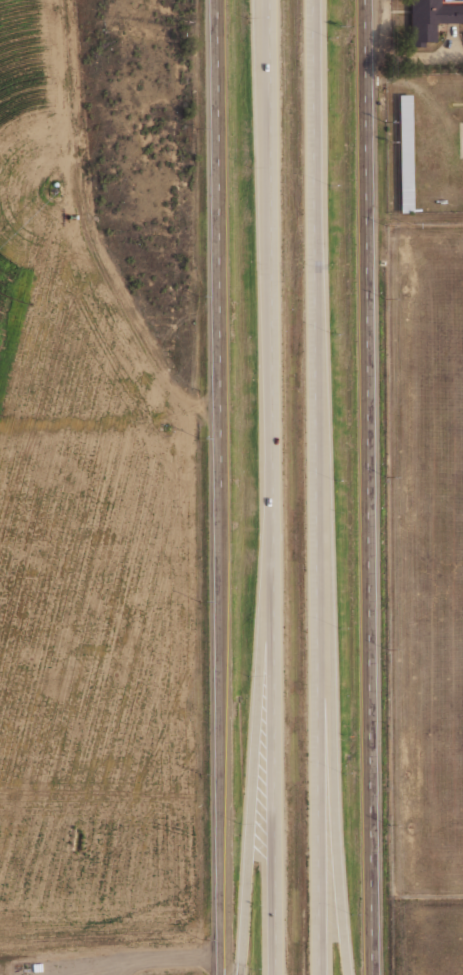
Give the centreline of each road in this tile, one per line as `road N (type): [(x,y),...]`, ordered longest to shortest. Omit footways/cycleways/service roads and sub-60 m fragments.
road 1 (motorway): [(266,0),(277,974)]
road 2 (secondary): [(374,974),(366,0)]
road 3 (motorway): [(320,974),(314,0)]
road 4 (secondary): [(218,0),(221,974)]
road 5 (motorway): [(273,531),(242,974)]
road 6 (motorway): [(349,974),(320,633)]
road 7 (track): [(69,176),(87,244),(127,326),(163,381),(185,399),(221,409)]

